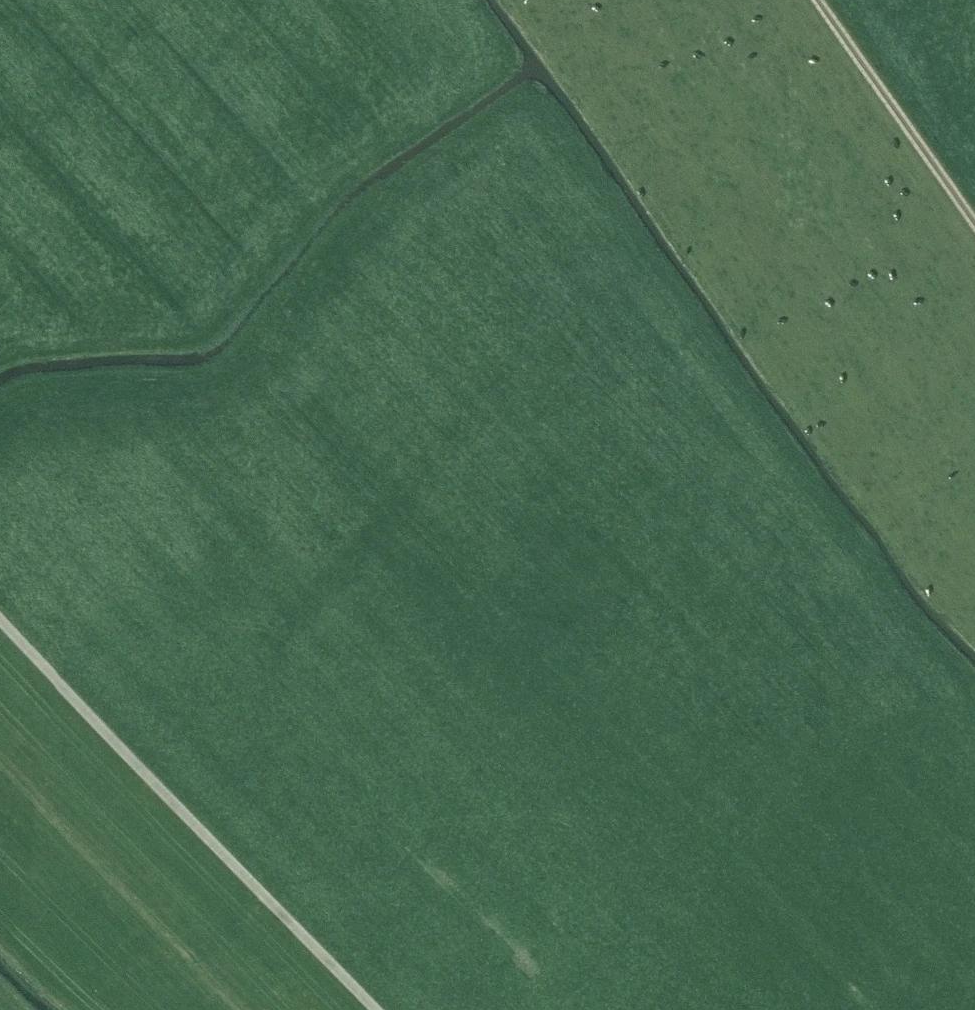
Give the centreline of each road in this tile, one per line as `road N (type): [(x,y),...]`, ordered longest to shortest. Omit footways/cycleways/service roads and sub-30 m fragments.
road 1 (track): [(0,619),(380,1009)]
road 2 (track): [(814,0),(974,224)]

